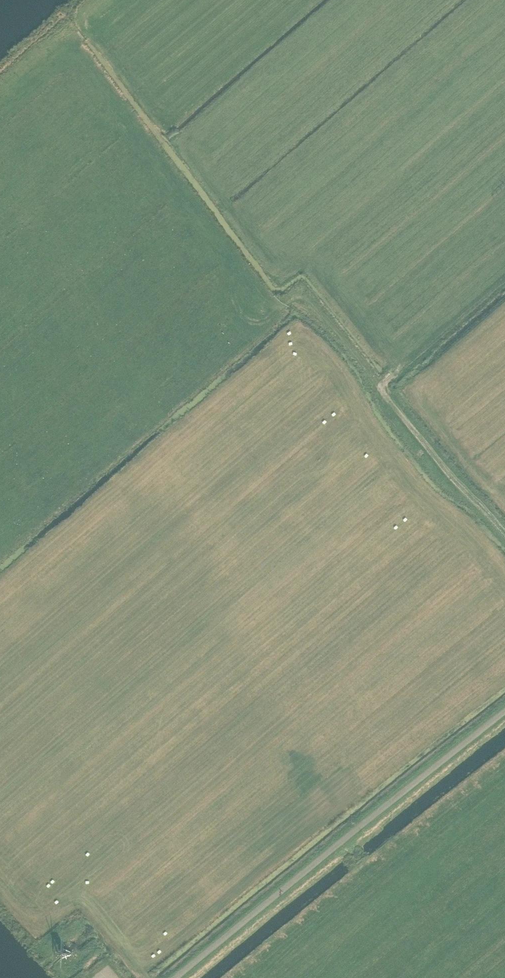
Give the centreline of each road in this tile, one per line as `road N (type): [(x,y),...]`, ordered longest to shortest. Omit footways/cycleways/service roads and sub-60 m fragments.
road 1 (unclassified): [(177,977),(504,713)]

